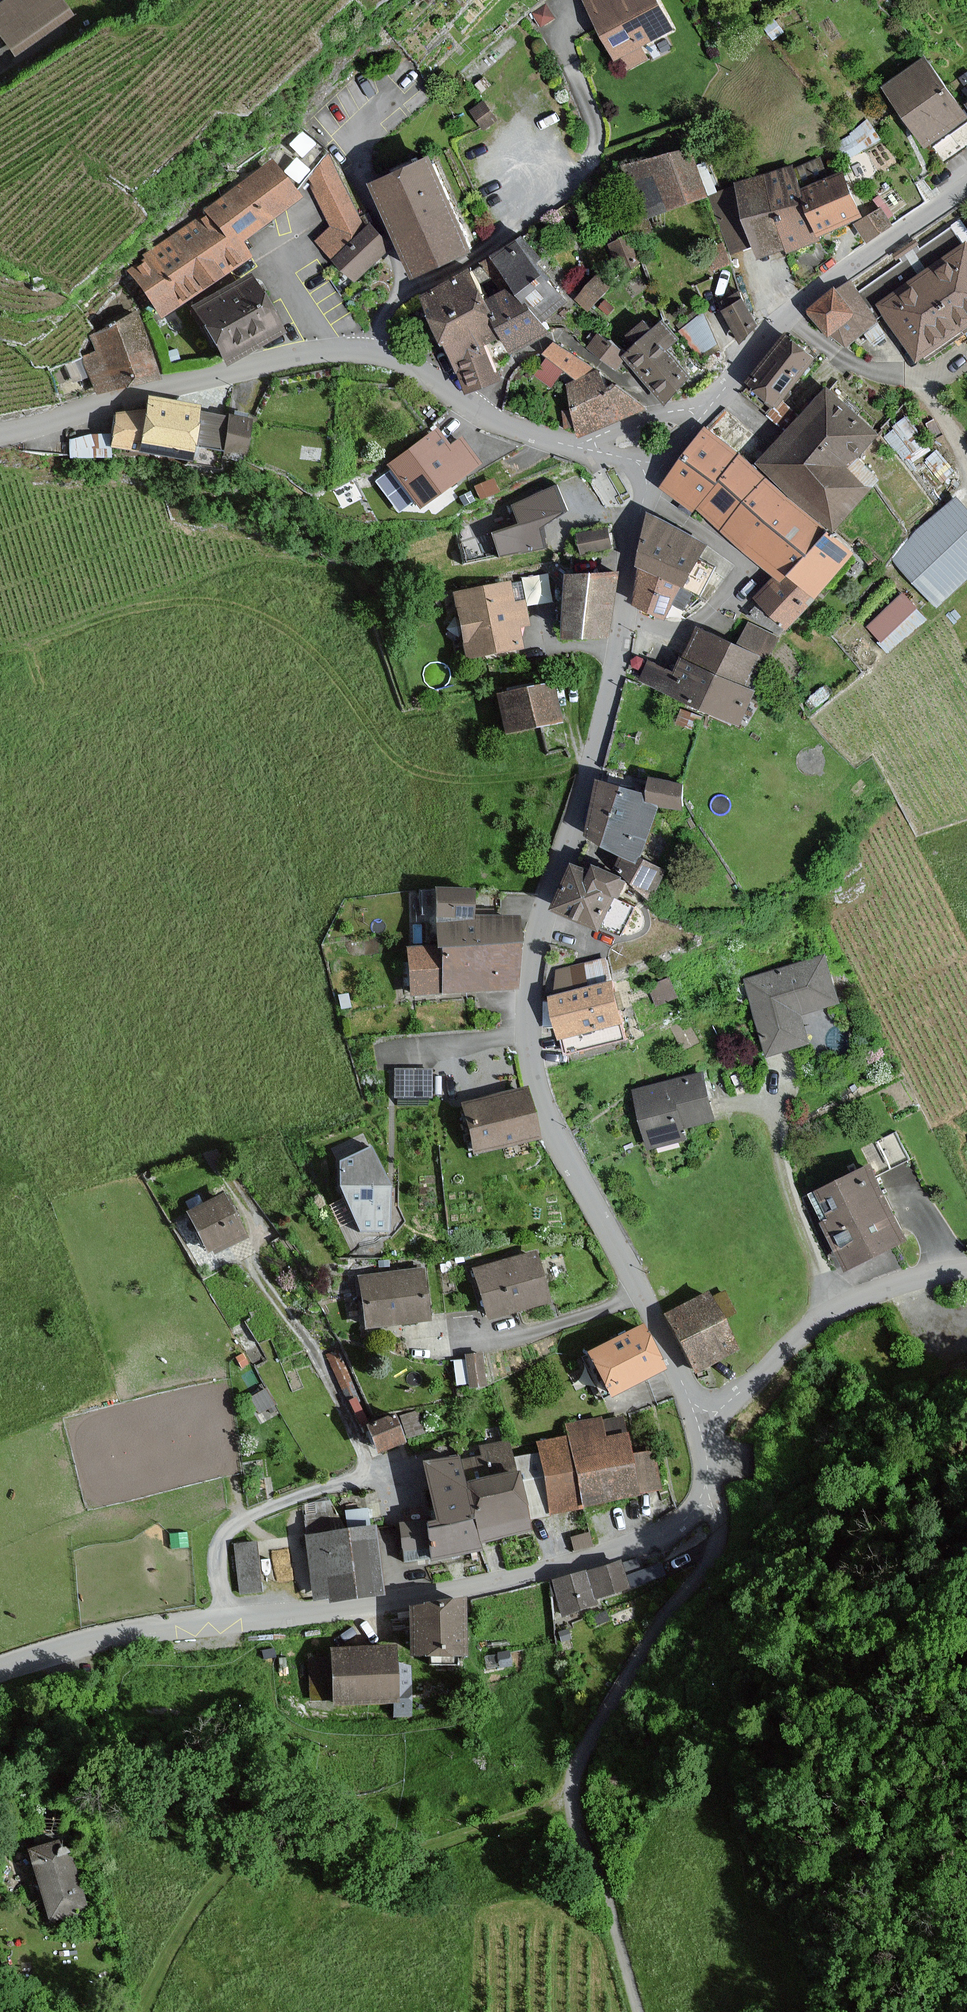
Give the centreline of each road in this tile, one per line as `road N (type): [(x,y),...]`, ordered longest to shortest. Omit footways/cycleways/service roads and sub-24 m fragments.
road 1 (residential): [(704,1418),(548,1119),(531,1024),(536,933),(600,735),(623,615)]
road 2 (unclassified): [(579,451),(466,405),(397,359),(351,350),(0,434)]
road 3 (residential): [(144,1630),(487,1585),(616,1552),(678,1525),(701,1502)]
road 4 (unclassified): [(701,1502),(716,1513),(710,1561),(607,1707),(572,1785),(639,2011)]
road 5 (track): [(250,1264),(311,1345),(361,1467),(229,1531),(218,1564),(220,1619)]
road 6 (track): [(0,1434),(86,1395),(102,1363),(61,1256),(0,1151)]
road 7 (unclassified): [(704,1418),(837,1309),(966,1269)]
road 8 (residential): [(643,498),(743,566),(714,606),(677,630),(623,615)]
road 9 (residential): [(785,315),(848,360),(920,376),(966,456)]
road 10 (residential): [(966,187),(785,315)]
road 11 (track): [(432,1342),(511,1338),(638,1289)]
road 12 (unclassified): [(0,1667),(144,1630)]
road 13 (residential): [(701,404),(650,416),(579,451)]
road 14 (residential): [(785,315),(701,404)]

